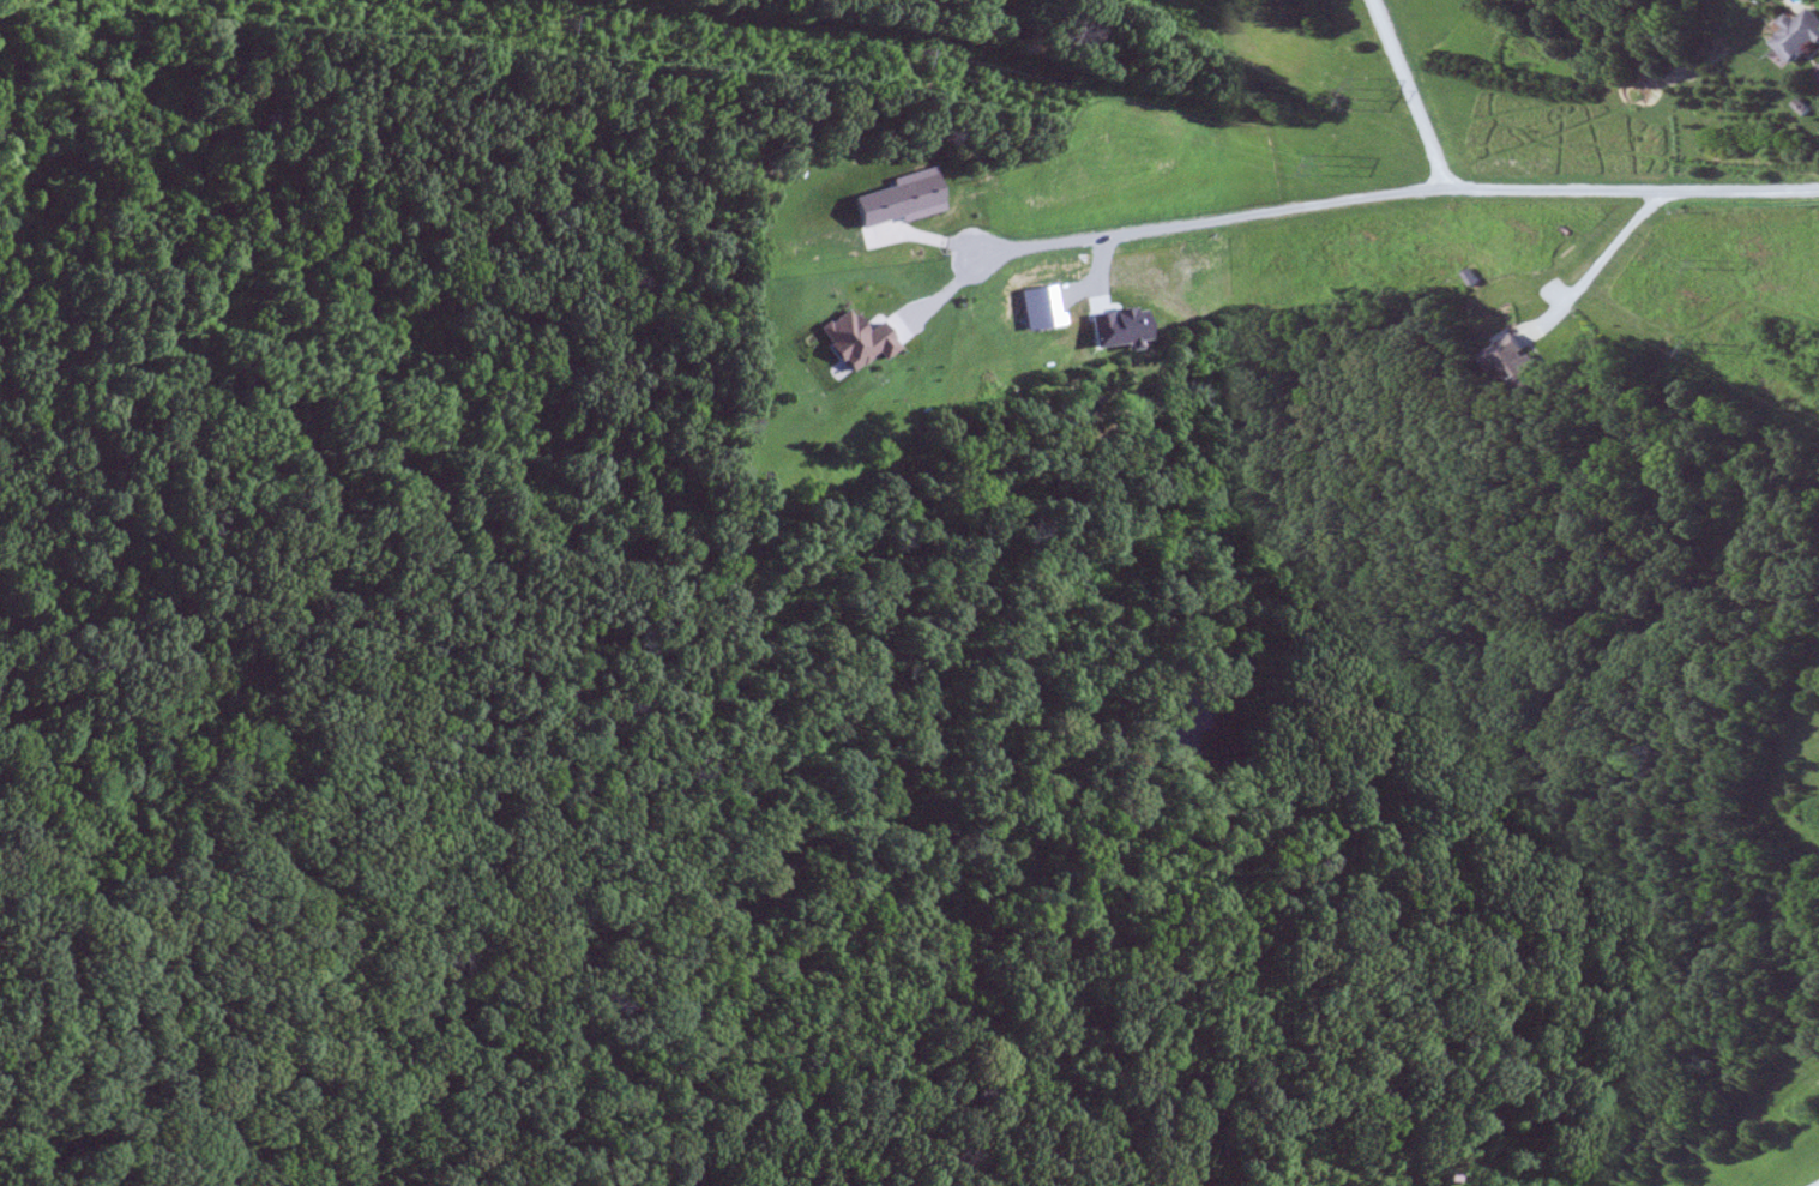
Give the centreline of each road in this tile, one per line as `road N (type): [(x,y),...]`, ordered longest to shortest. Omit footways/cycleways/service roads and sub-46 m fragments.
road 1 (residential): [(1818,194),(1660,194),(1542,329)]

